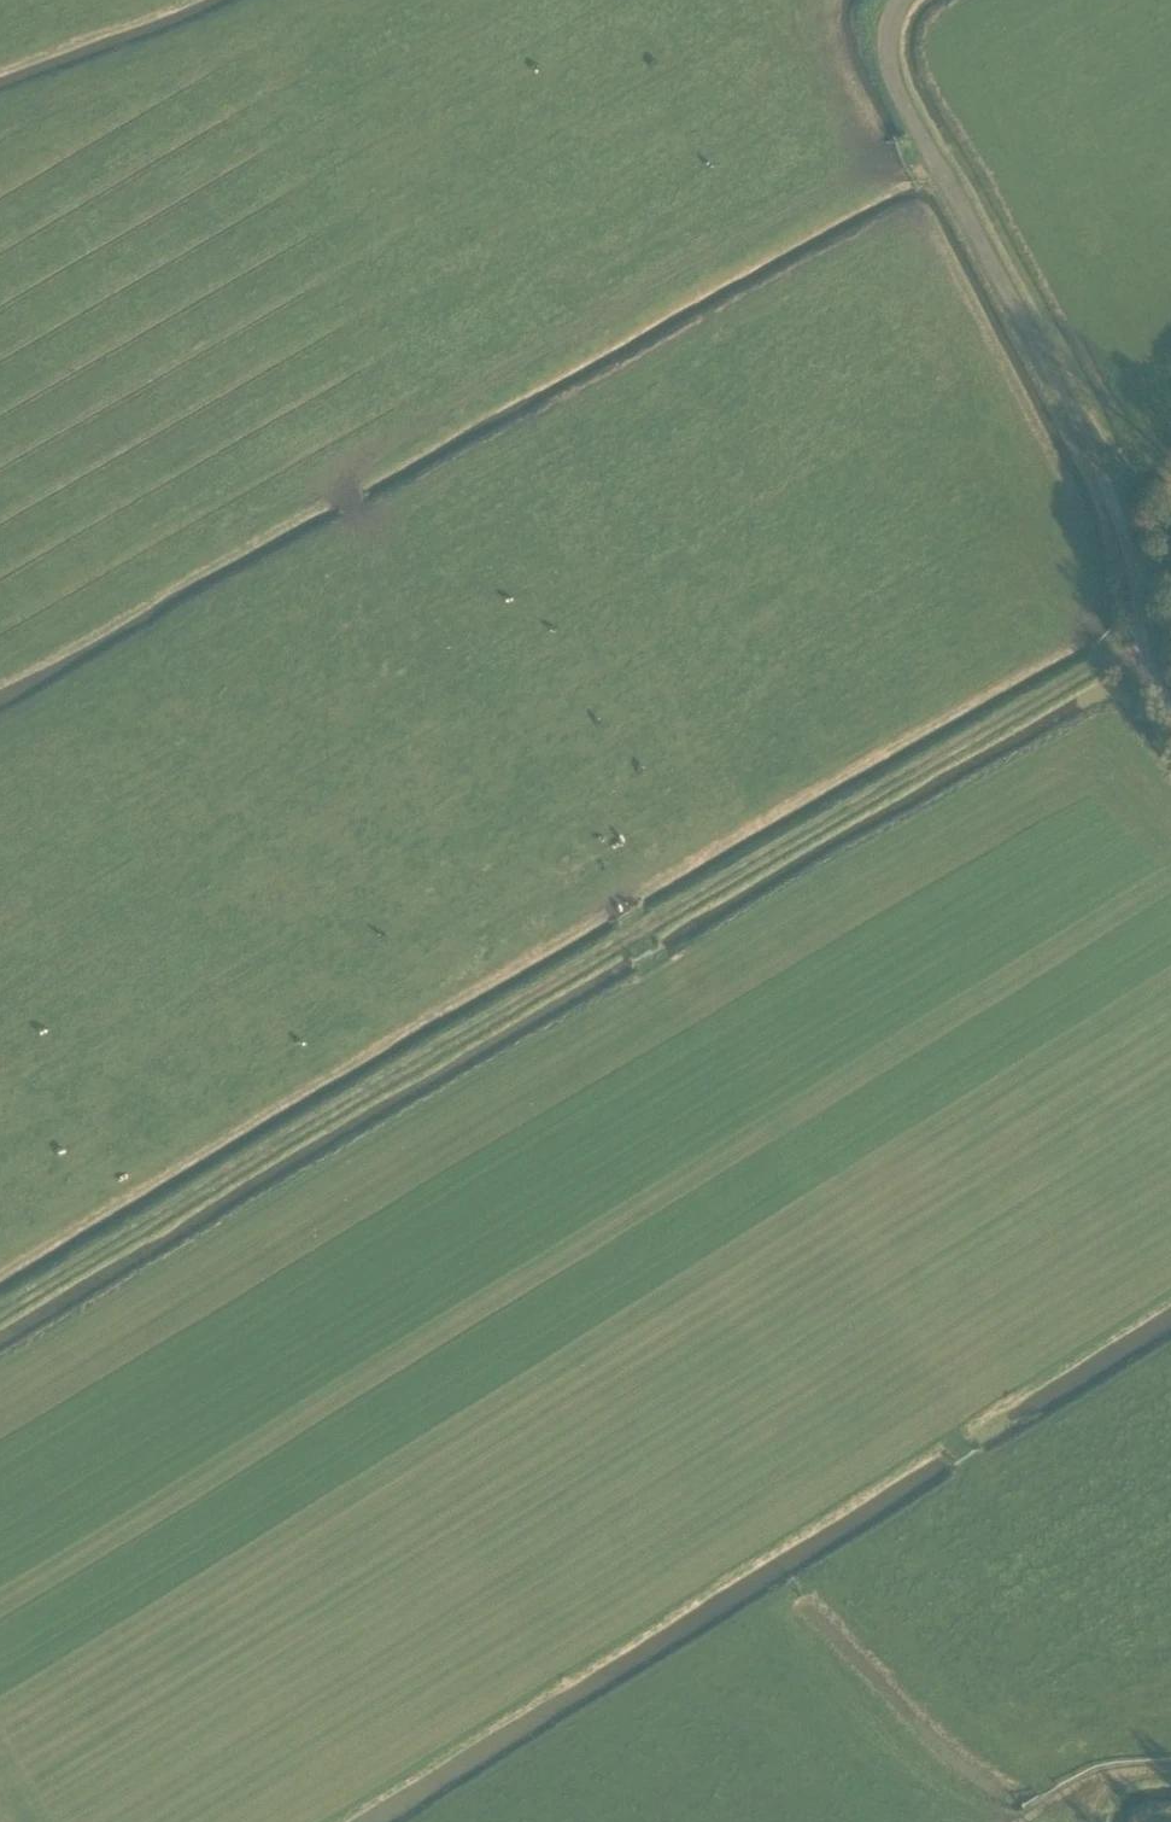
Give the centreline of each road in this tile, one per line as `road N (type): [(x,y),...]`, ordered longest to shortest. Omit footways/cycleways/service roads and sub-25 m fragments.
road 1 (track): [(1144,655),(1118,661),(0,1317)]
road 2 (unclassified): [(1170,711),(1144,655),(1132,568),(1101,472),(896,88),(888,39),(903,0)]

